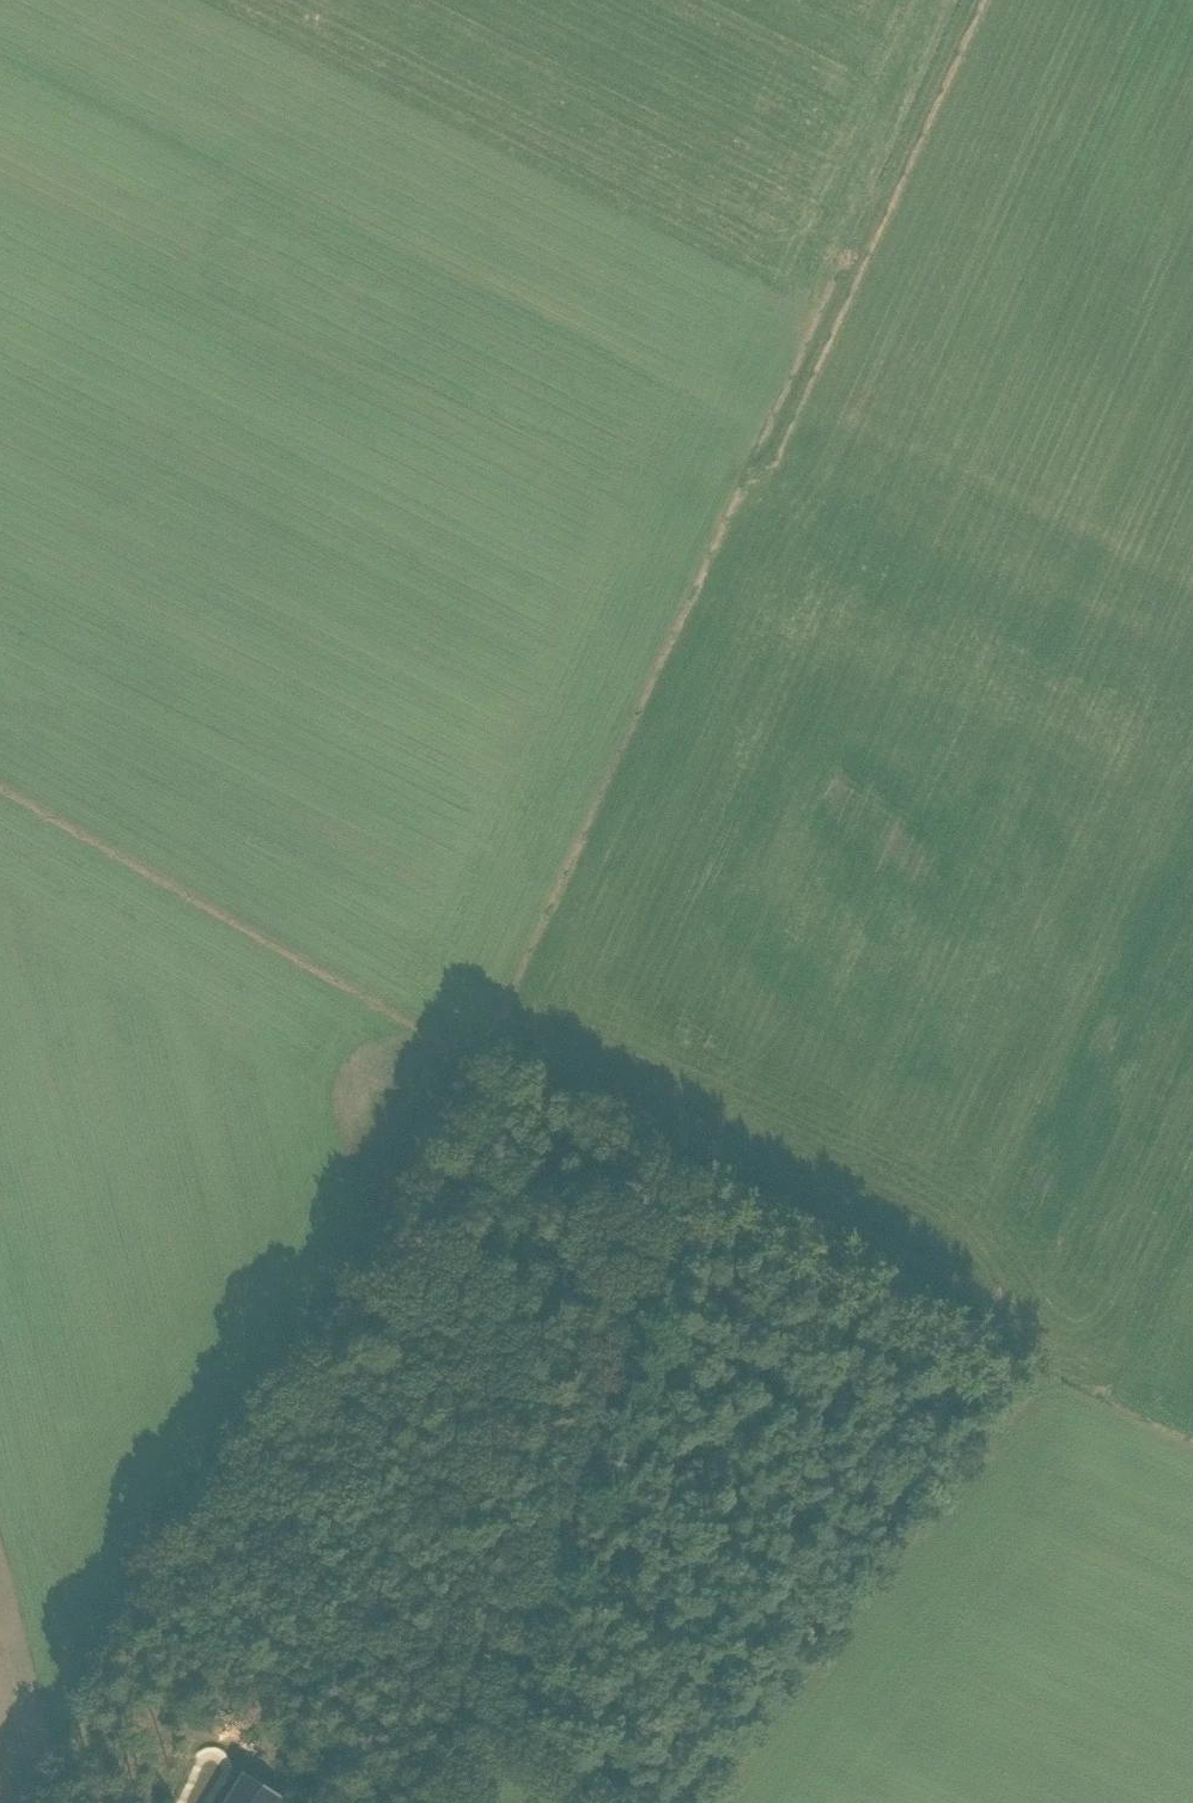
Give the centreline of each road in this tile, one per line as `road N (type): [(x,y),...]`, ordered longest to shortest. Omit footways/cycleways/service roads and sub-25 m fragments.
road 1 (track): [(379,1278),(613,1264),(631,1268),(643,1285),(491,1741),(461,1802)]

